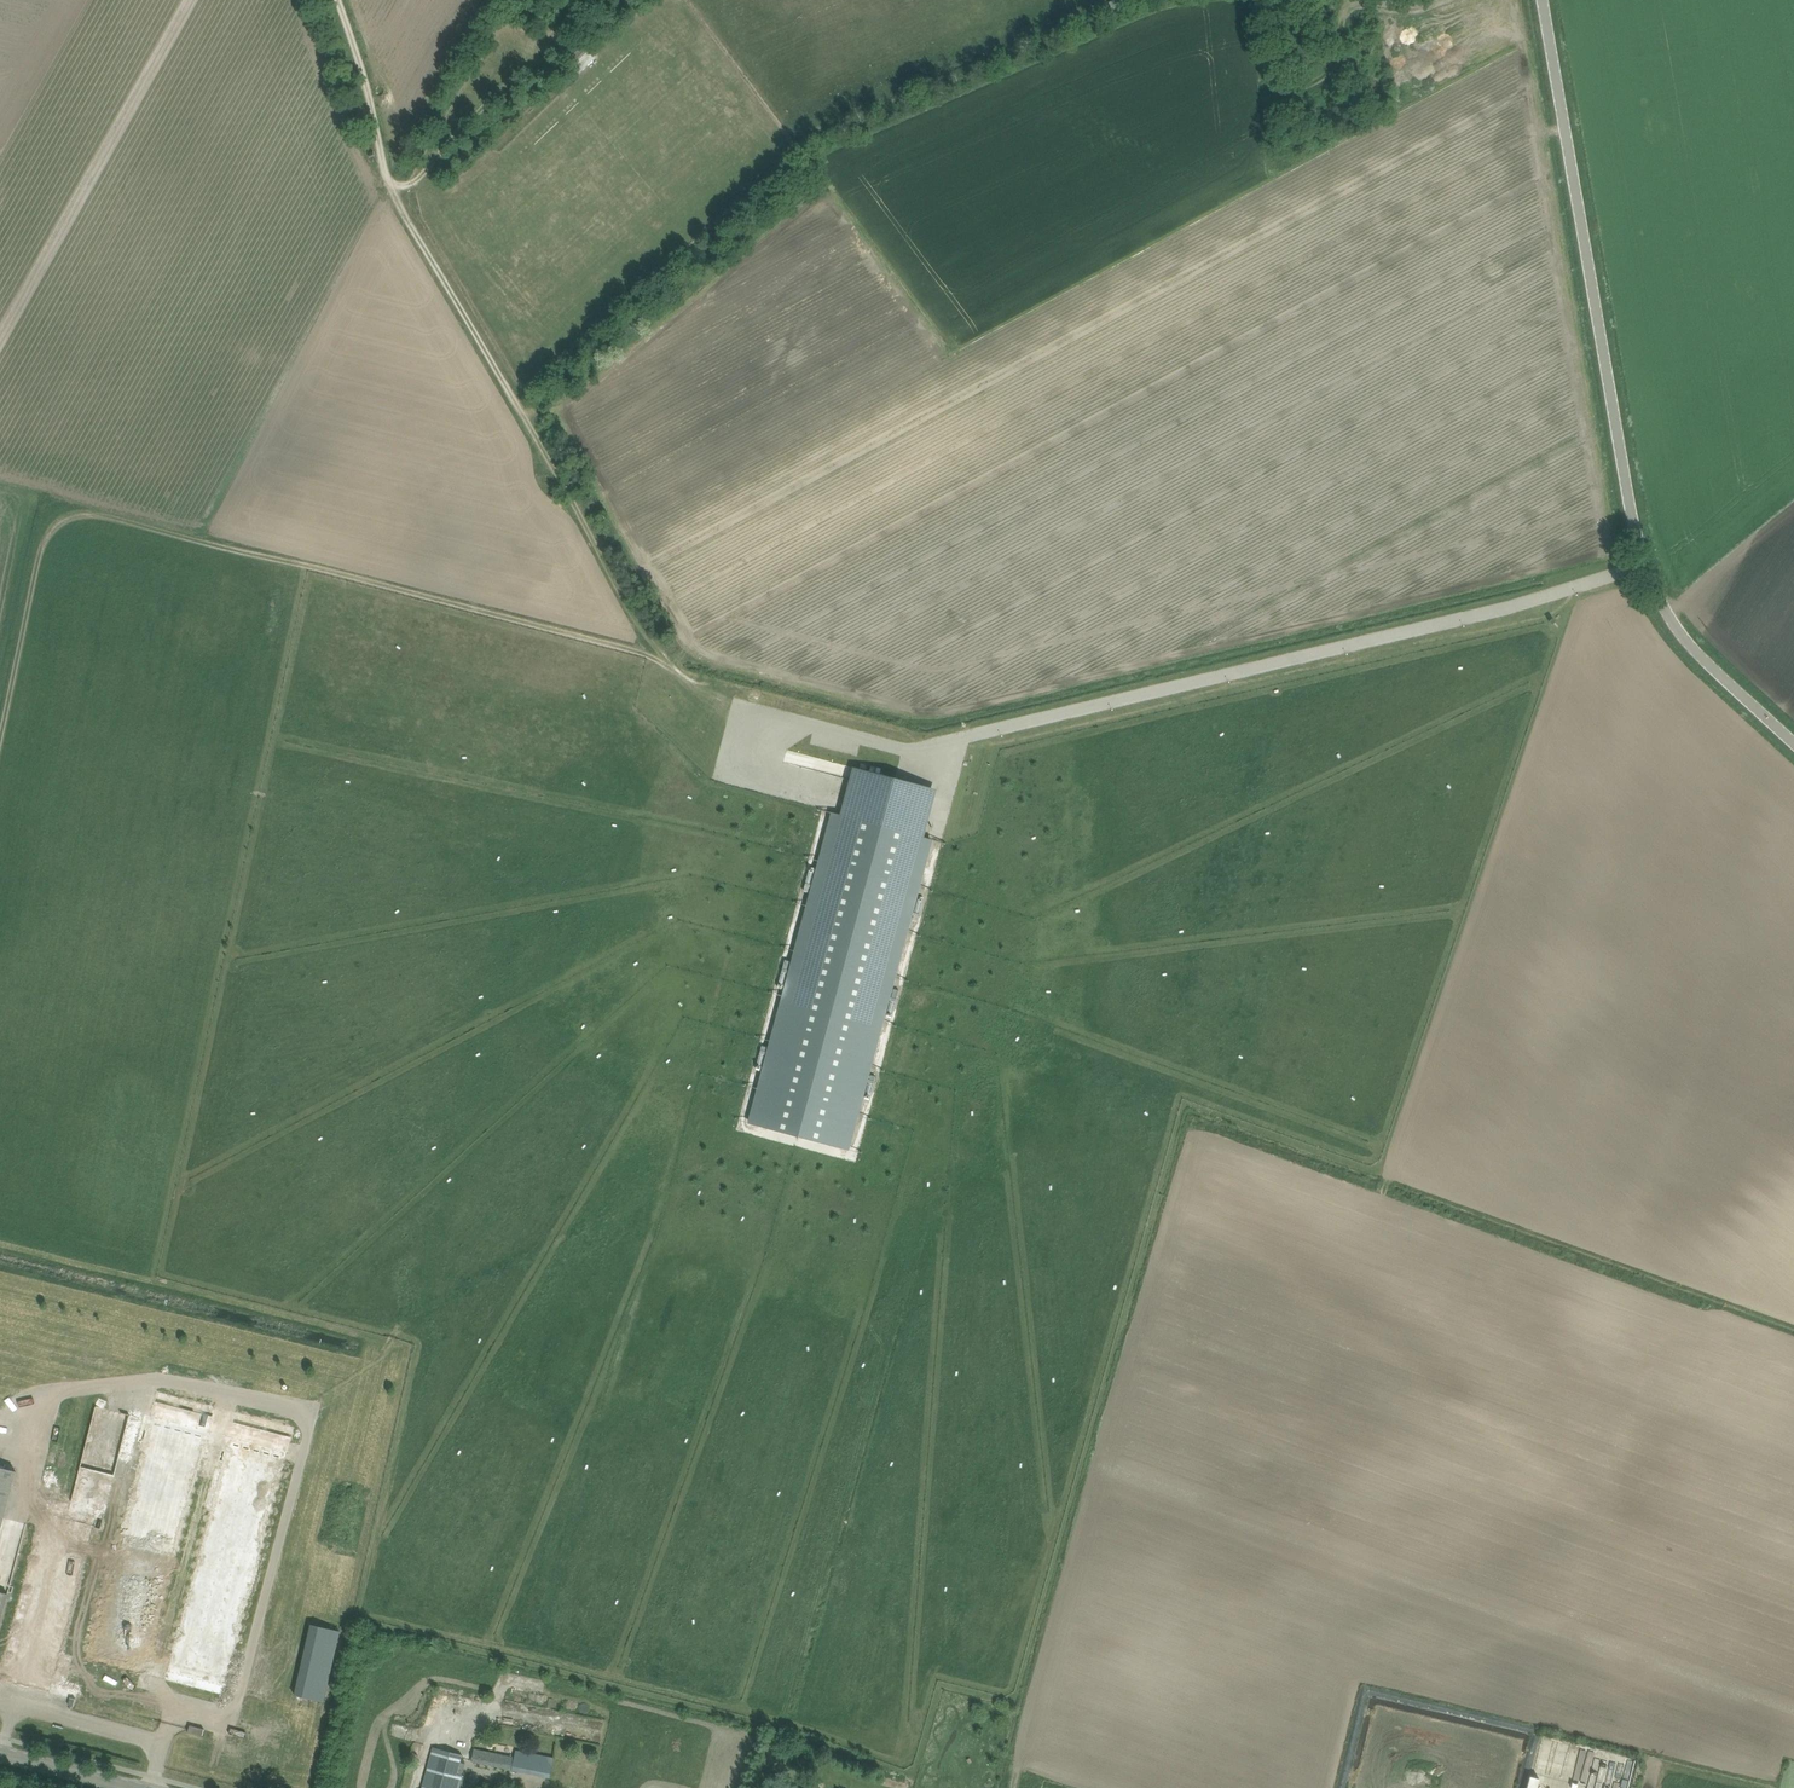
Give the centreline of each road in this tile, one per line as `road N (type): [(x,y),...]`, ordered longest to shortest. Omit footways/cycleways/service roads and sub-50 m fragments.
road 1 (unclassified): [(1793,741),(1673,623),(1637,546),(1543,0)]
road 2 (track): [(332,0),(396,188),(678,672)]
road 3 (tertiary): [(132,1787),(0,1753)]

